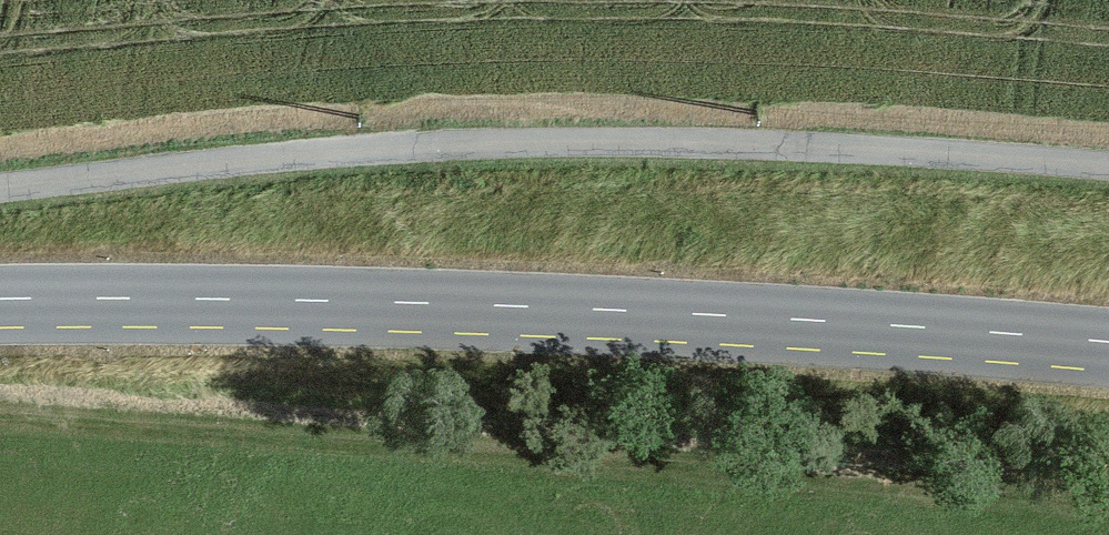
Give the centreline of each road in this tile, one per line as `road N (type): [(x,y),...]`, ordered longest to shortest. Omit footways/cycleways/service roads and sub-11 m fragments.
road 1 (track): [(0,187),(451,144),(671,144),(1108,167)]
road 2 (secondary): [(0,299),(428,304),(1108,343)]

